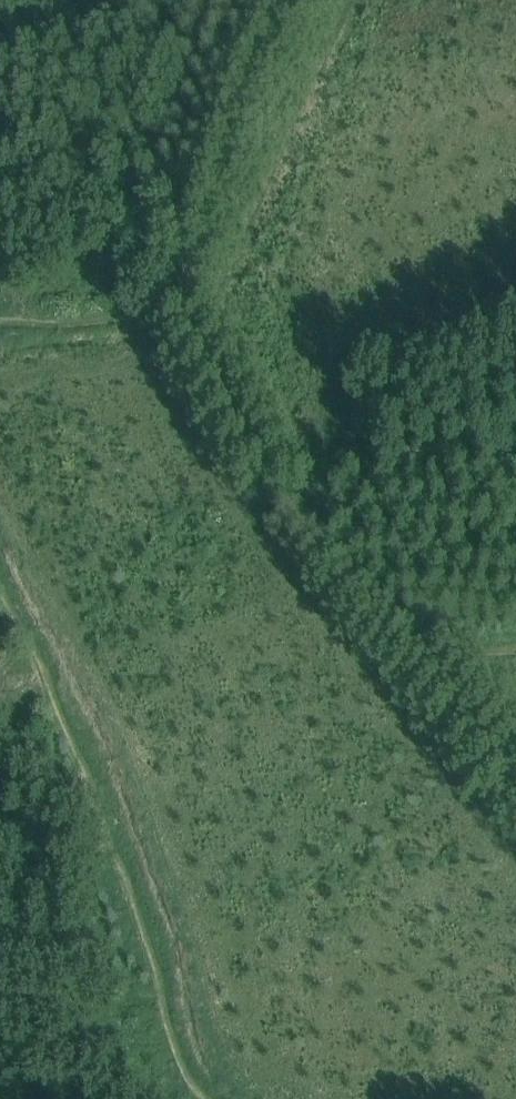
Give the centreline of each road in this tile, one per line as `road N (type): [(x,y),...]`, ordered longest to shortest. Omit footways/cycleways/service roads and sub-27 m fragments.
road 1 (track): [(515,777),(355,589),(202,368),(186,286),(306,0)]
road 2 (track): [(186,286),(148,200),(195,0)]
road 3 (track): [(190,309),(54,326),(0,323)]

